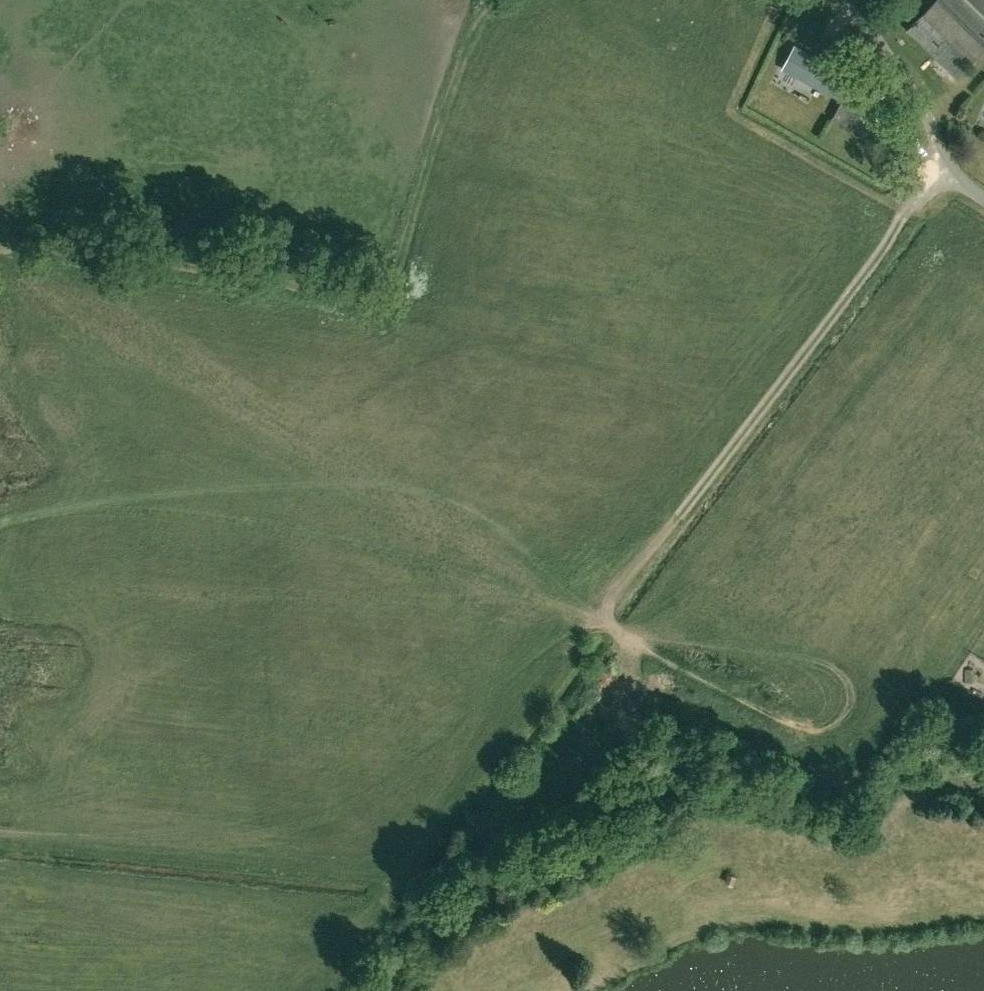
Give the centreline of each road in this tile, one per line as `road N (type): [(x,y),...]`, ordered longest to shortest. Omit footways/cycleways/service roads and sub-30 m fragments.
road 1 (unclassified): [(983,195),(951,165),(837,0)]

